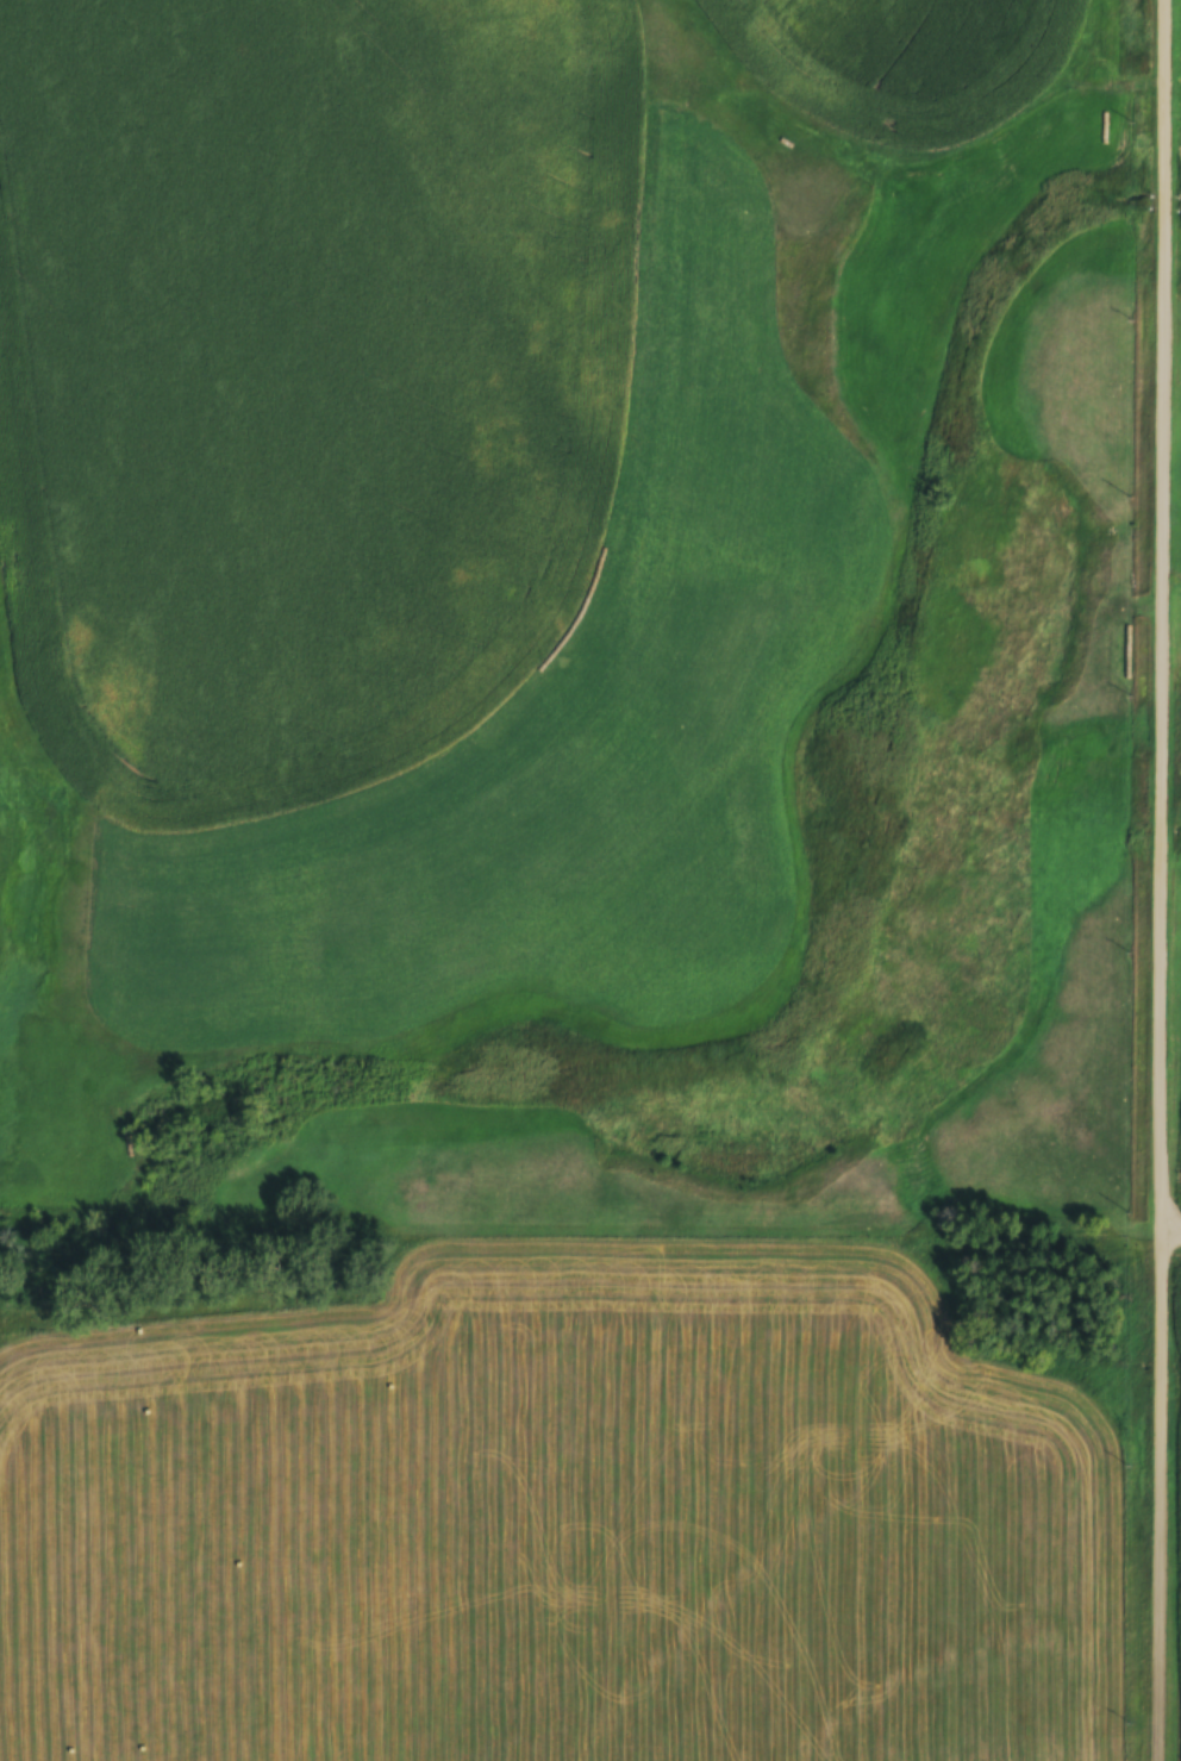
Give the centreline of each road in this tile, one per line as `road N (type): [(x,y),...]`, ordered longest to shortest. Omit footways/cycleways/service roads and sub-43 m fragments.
road 1 (residential): [(1160,1760),(1166,0)]

